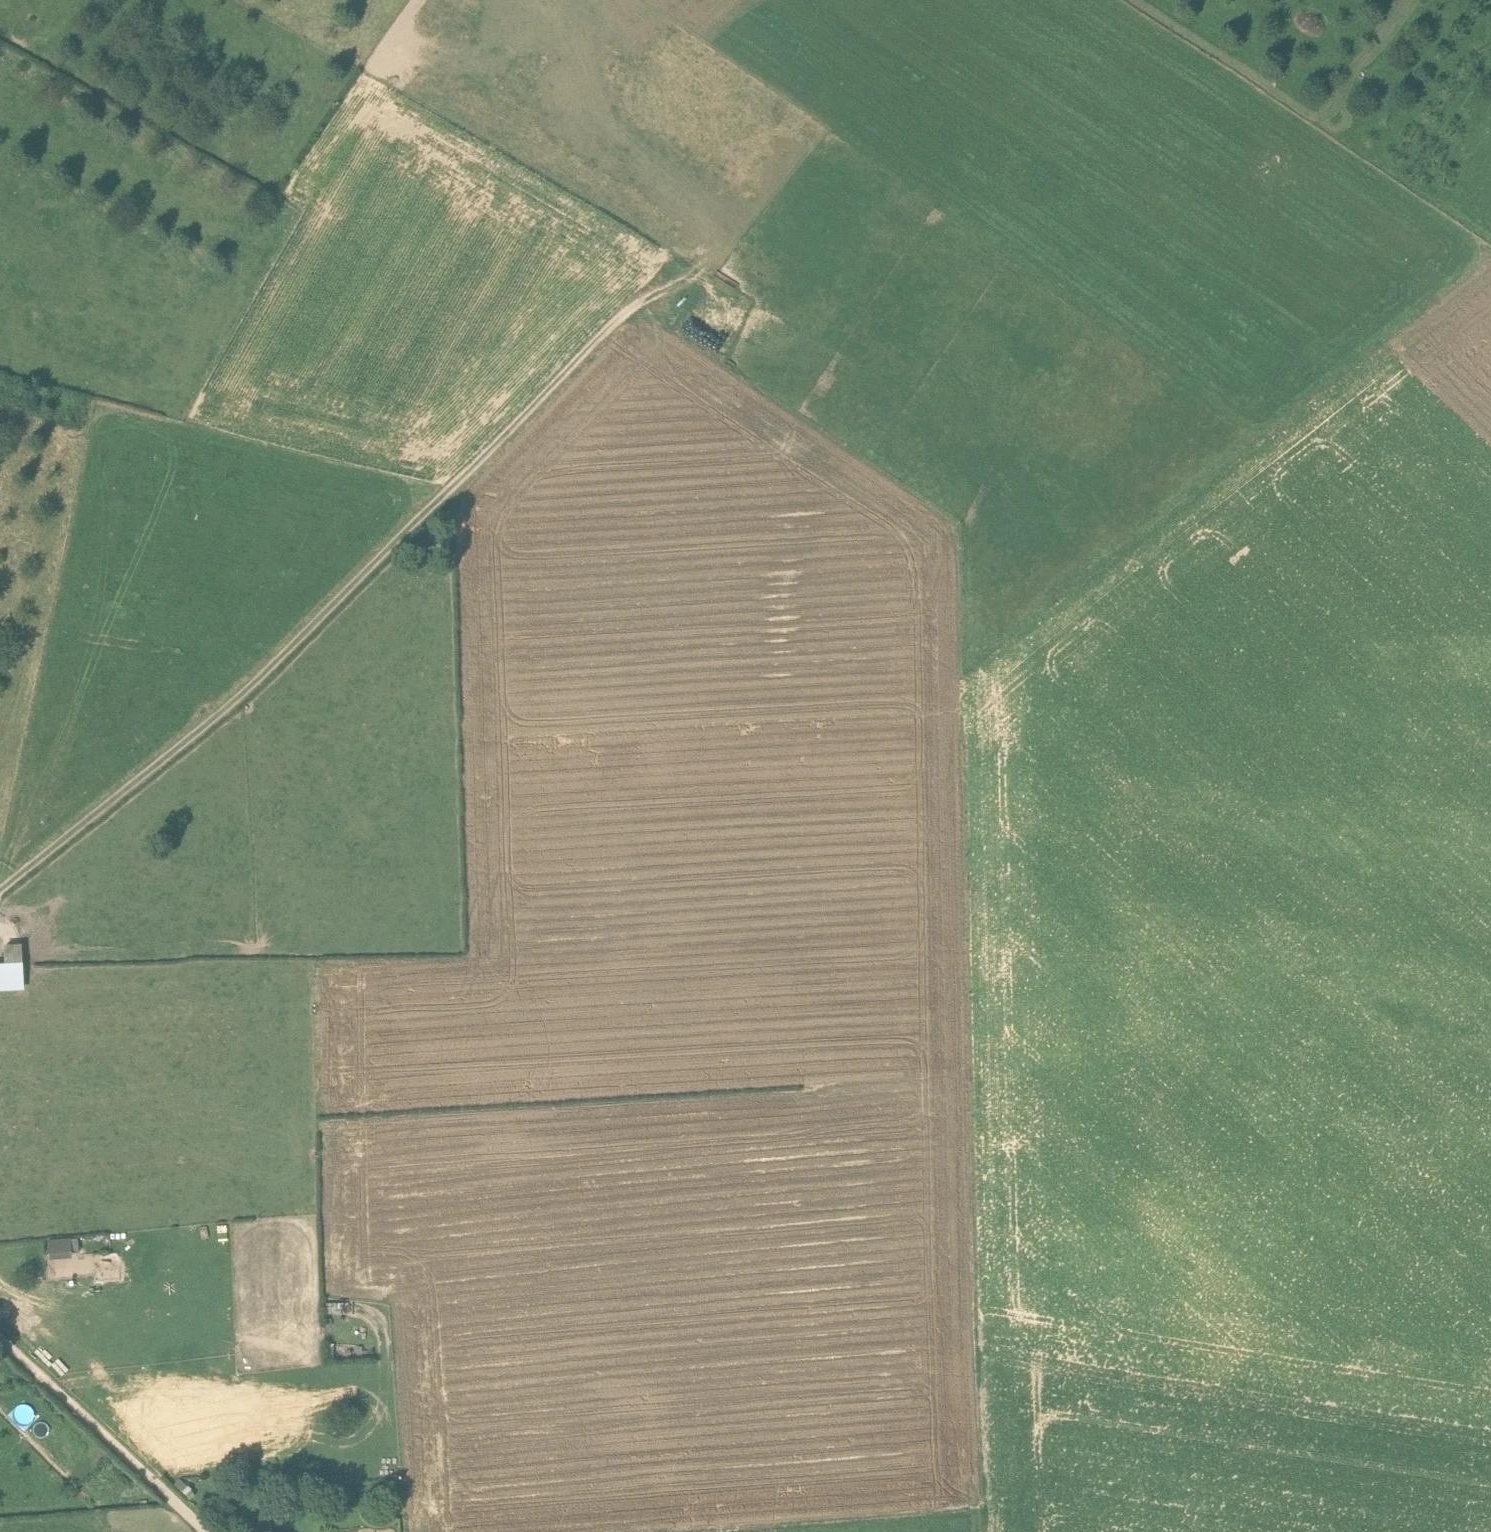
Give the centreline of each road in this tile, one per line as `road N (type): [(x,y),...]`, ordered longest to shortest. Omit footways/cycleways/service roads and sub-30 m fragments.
road 1 (track): [(639,297),(238,699),(0,890)]
road 2 (track): [(206,1531),(0,1340)]

